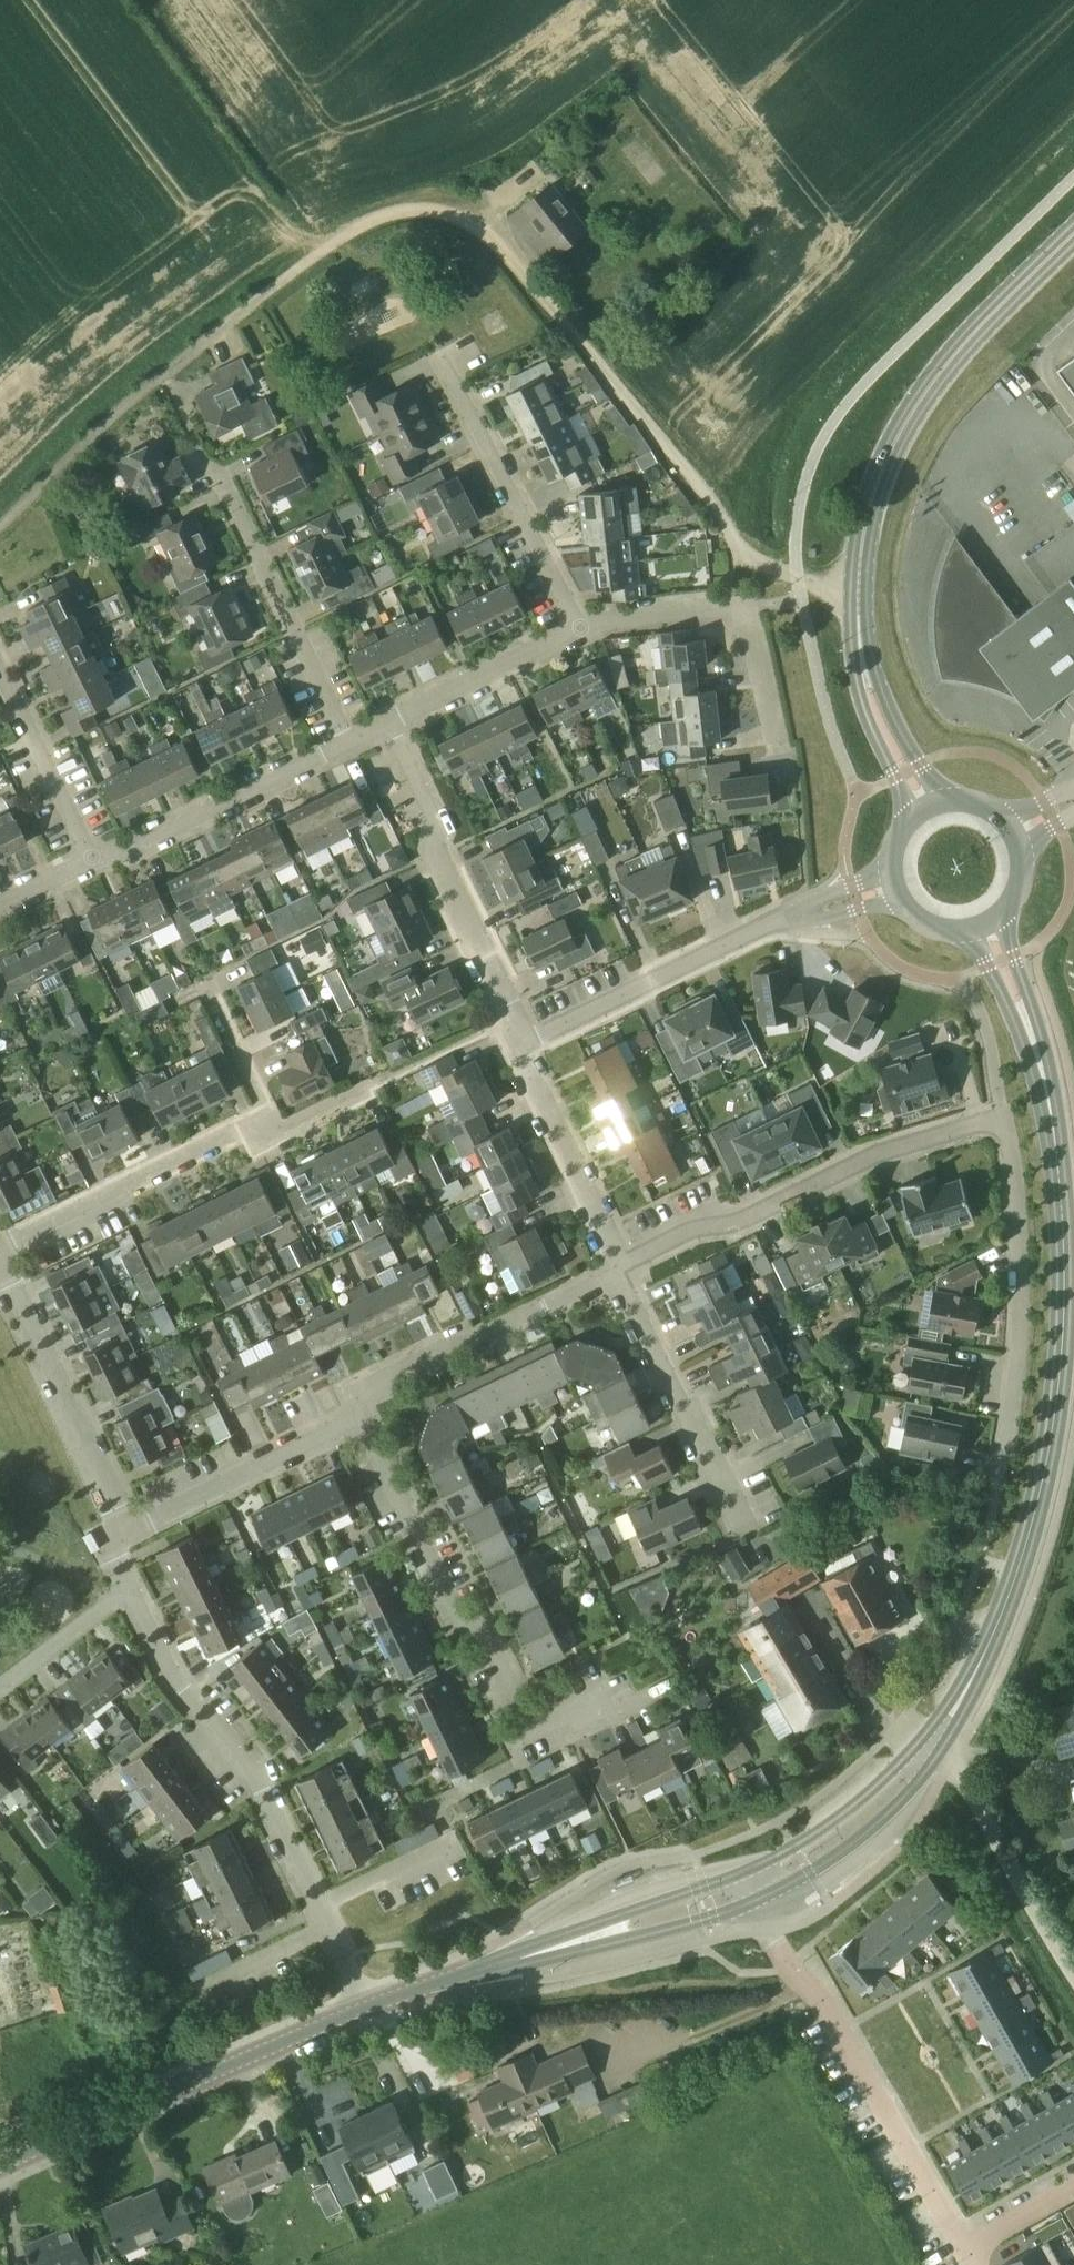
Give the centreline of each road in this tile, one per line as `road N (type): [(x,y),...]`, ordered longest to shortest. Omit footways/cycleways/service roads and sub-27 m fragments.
road 1 (residential): [(861,591),(763,564),(740,549),(523,267),(468,221),(404,213),(359,229),(161,373)]
road 2 (secondary): [(929,1749),(982,1657),(1021,1567),(1047,1470),(1063,1343),(1064,1232),(1048,1091),(988,931)]
road 3 (residential): [(620,1267),(865,1161),(1003,1120),(1022,1304),(1001,1462)]
road 4 (residential): [(368,2007),(259,1788),(177,1679),(128,1590)]
road 5 (residential): [(618,1690),(530,1731),(494,1646),(455,1607),(361,1415)]
road 6 (secondary): [(861,591),(871,510),(906,421),(945,363),(1073,234)]
road 7 (residential): [(747,1890),(767,1931),(822,2000),(963,2244)]
road 8 (residential): [(517,1047),(788,920),(893,882)]
road 9 (secondary): [(0,2165),(368,2007)]
road 10 (secondary): [(368,2007),(747,1890)]
road 11 (residential): [(517,1047),(505,998),(436,858),(438,827),(387,723)]
road 12 (residential): [(0,1258),(275,1124)]
road 13 (residential): [(361,1415),(375,1386),(620,1267)]
road 14 (residential): [(581,626),(444,357)]
road 15 (residential): [(348,741),(219,474)]
road 16 (residential): [(125,1532),(13,1287),(0,1275)]
road 17 (residential): [(740,1523),(620,1267)]
road 18 (residential): [(93,862),(348,741)]
road 19 (unclassified): [(1073,1976),(950,1762),(929,1749)]
road 20 (residential): [(125,1532),(361,1415)]
road 21 (residential): [(620,1267),(517,1047)]
road 22 (secondary): [(747,1890),(862,1818),(929,1749)]
road 23 (secondary): [(928,806),(885,734),(866,675),(861,591)]
road 24 (residential): [(387,723),(581,626)]
road 25 (residential): [(93,862),(0,671)]
road 26 (residential): [(929,1749),(884,1720),(812,1608)]
road 27 (residential): [(0,1693),(128,1590)]
road 28 (residential): [(779,748),(751,627),(730,607)]
road 29 (residential): [(581,626),(730,607)]
road 30 (residential): [(275,1124),(217,996)]
road 31 (residential): [(963,2244),(1073,2182)]

